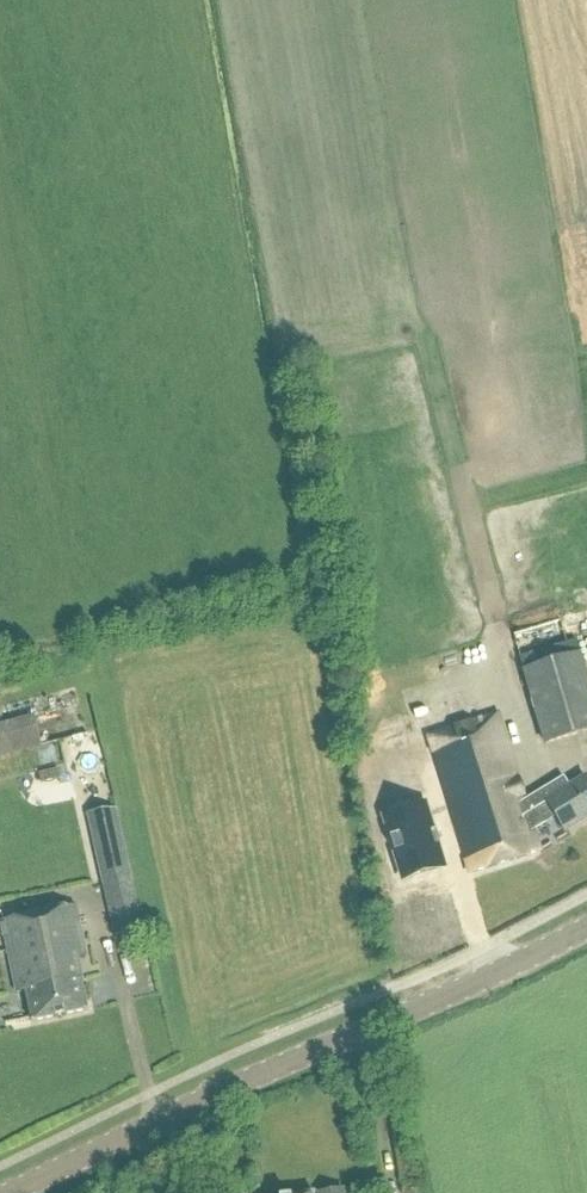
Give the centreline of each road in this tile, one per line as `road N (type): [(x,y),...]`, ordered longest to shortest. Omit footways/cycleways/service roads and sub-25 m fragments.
road 1 (tertiary): [(15,1192),(177,1110),(422,1010),(586,928)]

